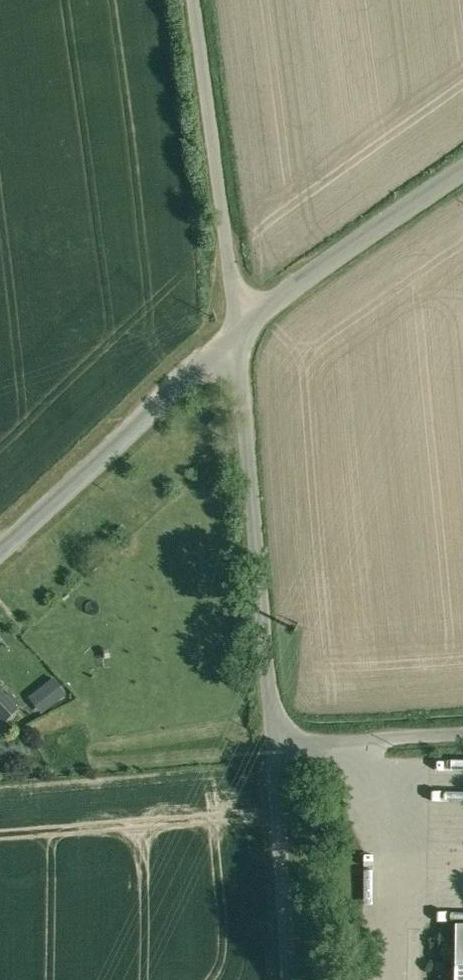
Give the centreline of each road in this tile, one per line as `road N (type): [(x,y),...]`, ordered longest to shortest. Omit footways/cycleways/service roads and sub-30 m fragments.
road 1 (unclassified): [(240,334),(273,717),(293,740),(339,746),(462,735)]
road 2 (unclassified): [(240,334),(199,0)]
road 3 (unclassified): [(0,559),(240,334)]
road 4 (unclassified): [(240,334),(462,181)]

